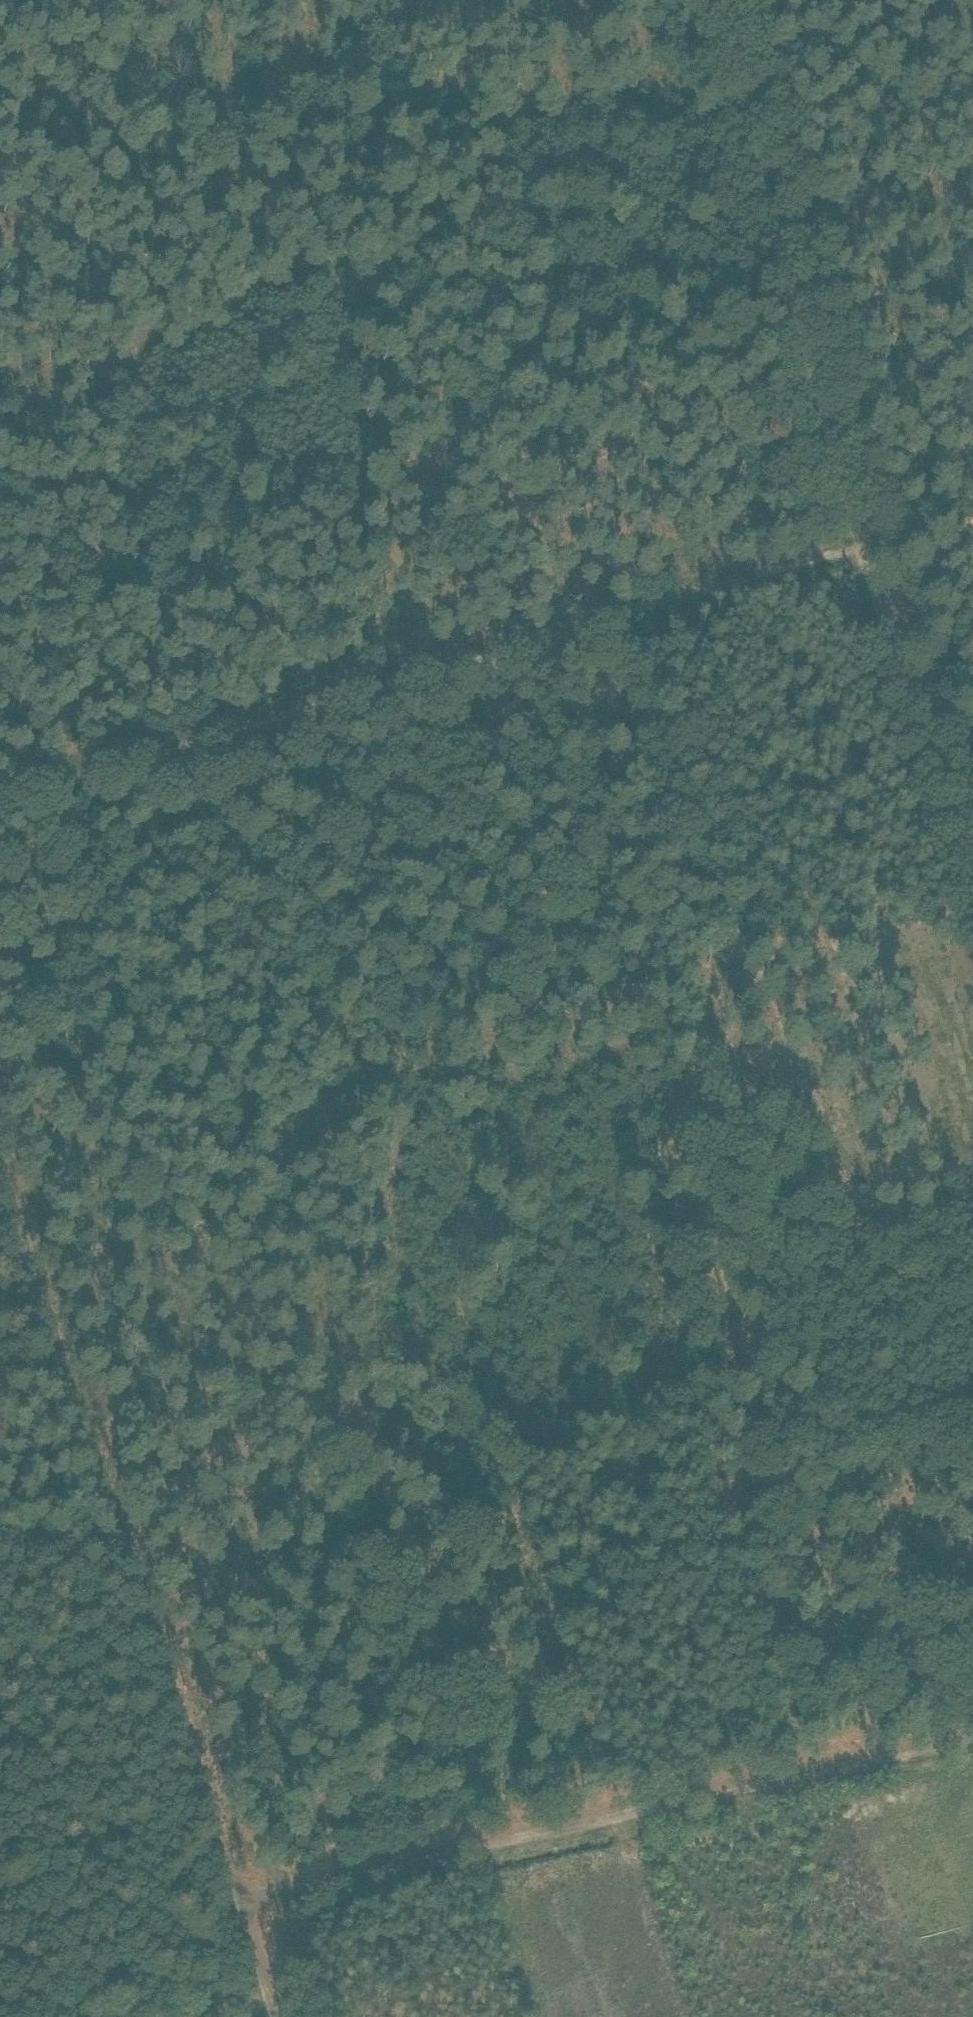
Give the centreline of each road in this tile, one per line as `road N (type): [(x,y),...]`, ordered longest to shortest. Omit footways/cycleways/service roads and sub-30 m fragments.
road 1 (track): [(0,804),(972,515)]
road 2 (track): [(722,0),(861,548),(972,841)]
road 3 (track): [(0,1210),(238,1904)]
road 4 (track): [(296,1892),(972,1741)]

